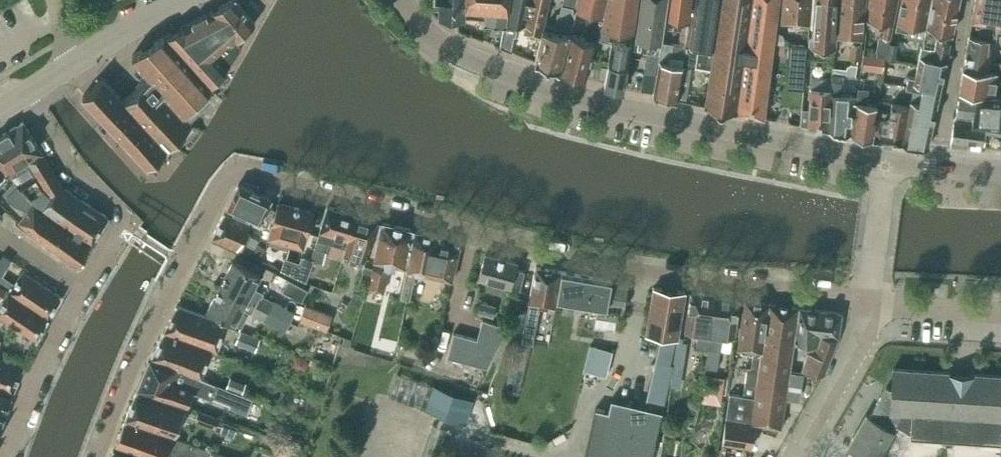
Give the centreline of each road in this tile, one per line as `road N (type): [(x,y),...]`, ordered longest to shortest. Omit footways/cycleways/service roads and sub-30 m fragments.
road 1 (residential): [(99,456),(137,358),(233,168),(539,251),(869,300)]
road 2 (tertiary): [(887,160),(551,87),(459,54),(406,0)]
road 3 (residential): [(6,456),(47,354),(122,220),(75,170),(24,96)]
road 4 (unclassified): [(792,456),(869,300)]
road 5 (unclassified): [(869,300),(887,160)]
road 6 (residential): [(941,136),(969,0)]
road 7 (residential): [(1000,312),(869,300)]
road 8 (tertiary): [(82,59),(192,0)]

